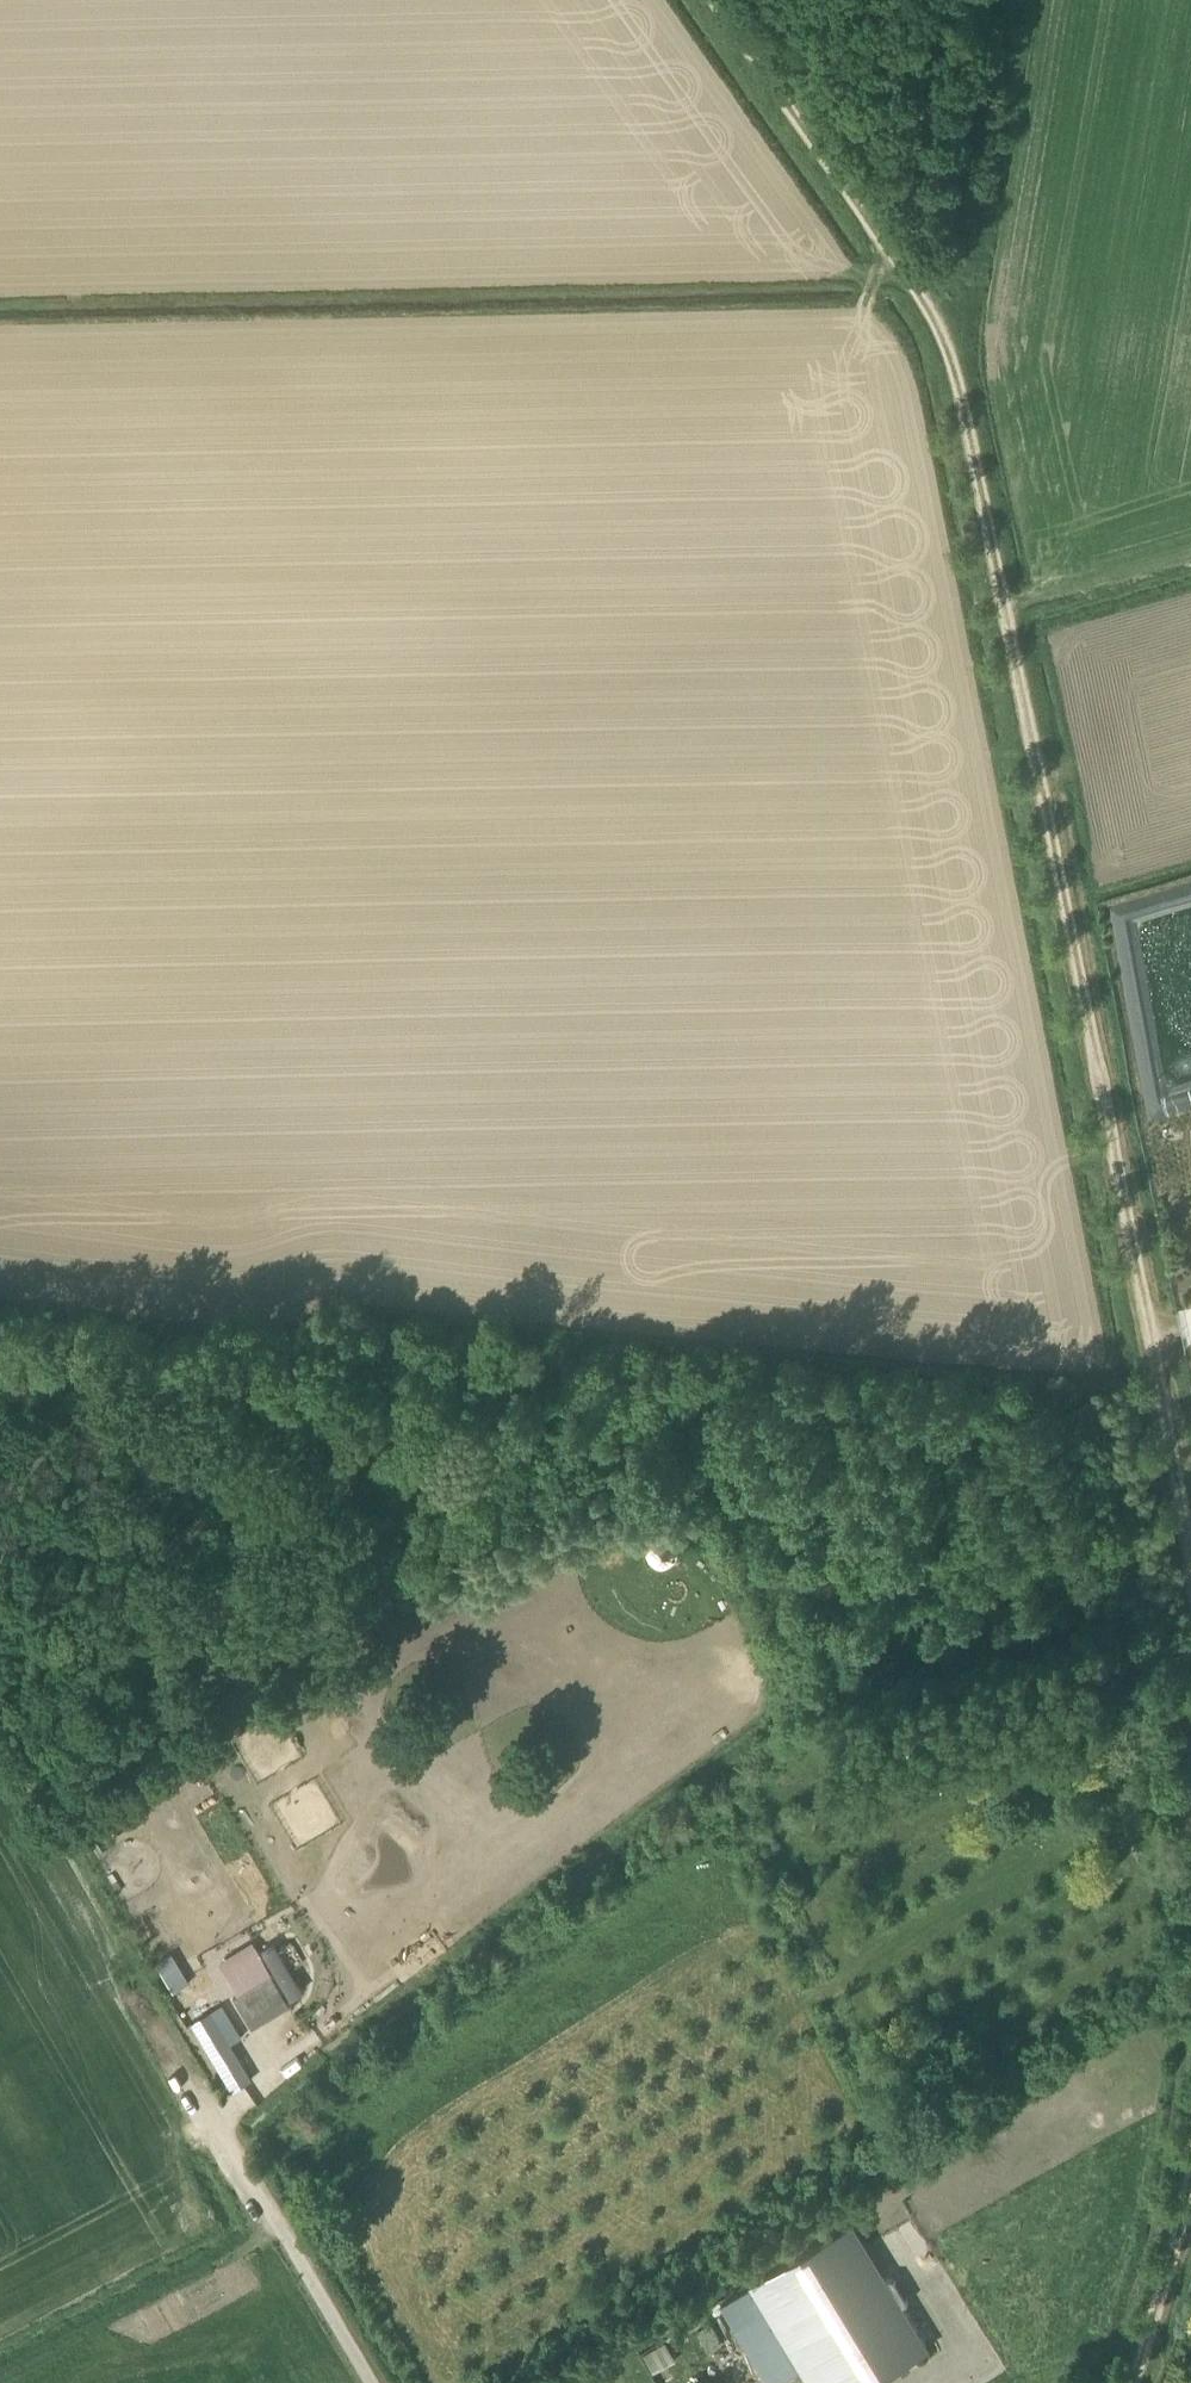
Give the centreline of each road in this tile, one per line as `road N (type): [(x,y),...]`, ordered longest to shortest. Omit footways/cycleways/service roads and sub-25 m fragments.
road 1 (track): [(1190,1604),(1115,1139),(953,353),(707,0)]
road 2 (unclassified): [(371,2382),(230,2141)]
road 3 (track): [(1135,2382),(1175,2279),(1190,2197)]

